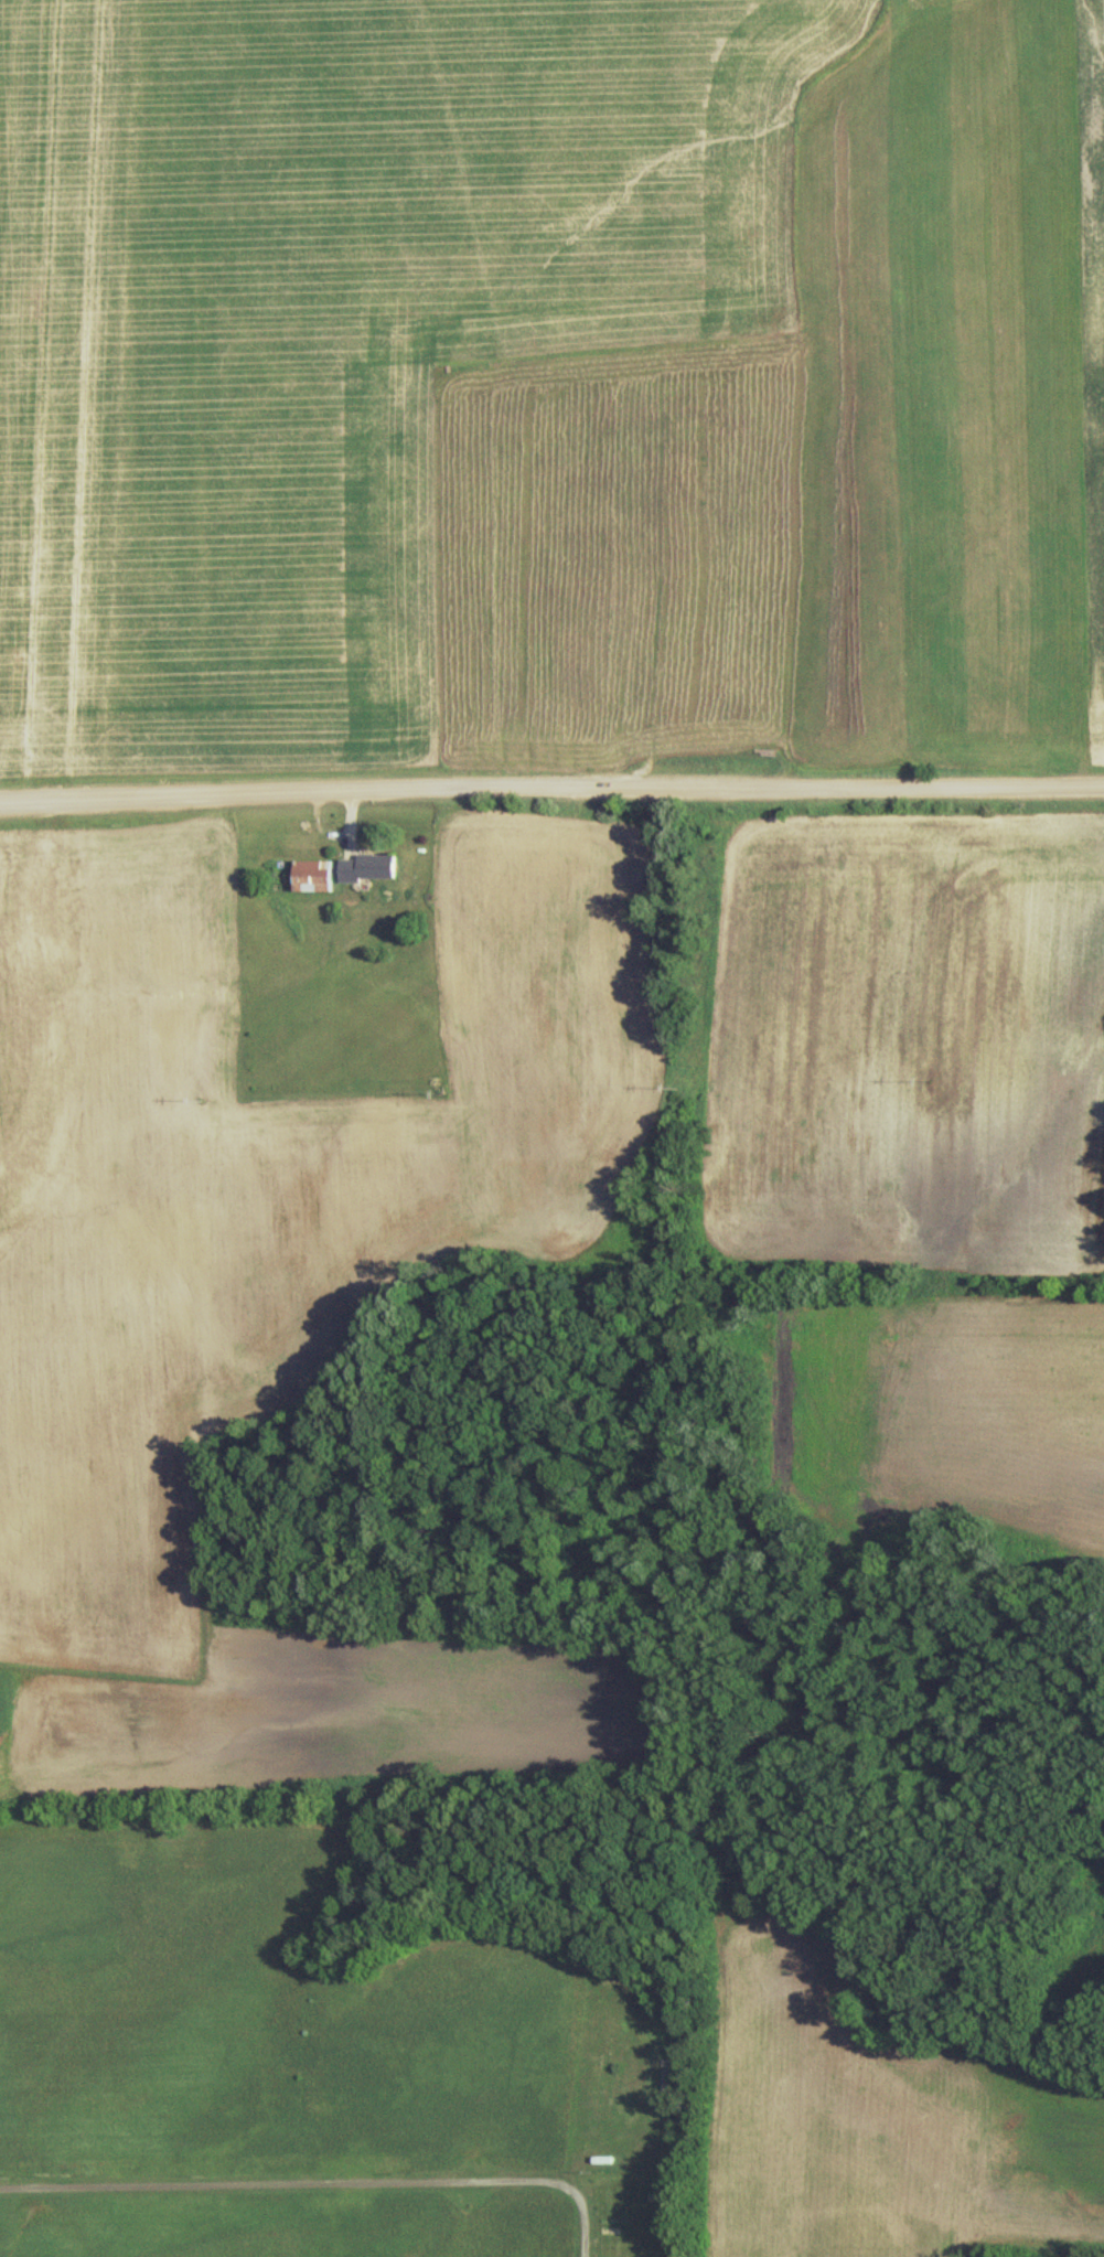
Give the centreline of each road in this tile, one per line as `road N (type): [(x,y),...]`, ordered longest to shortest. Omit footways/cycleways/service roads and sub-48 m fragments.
road 1 (residential): [(0,805),(619,788),(1103,787)]

